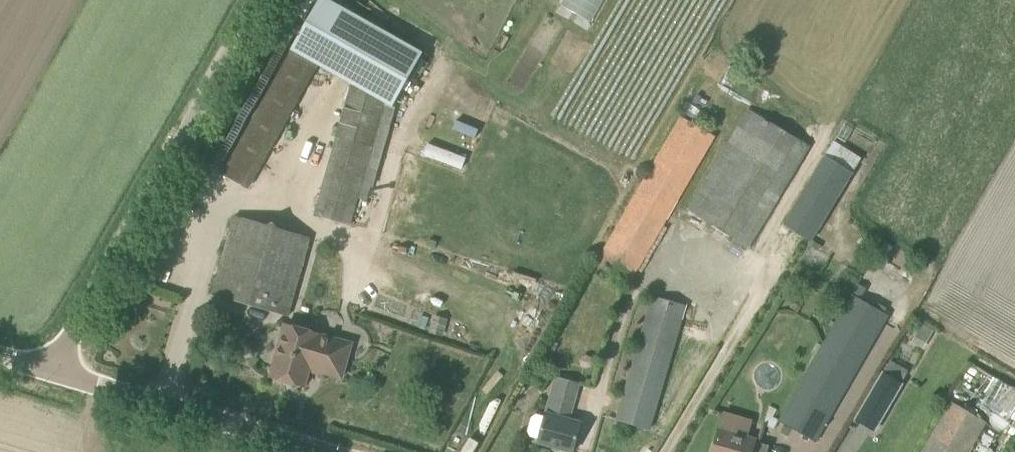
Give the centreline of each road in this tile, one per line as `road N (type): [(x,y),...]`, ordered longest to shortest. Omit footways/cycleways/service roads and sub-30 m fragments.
road 1 (unclassified): [(47,372),(256,0)]
road 2 (tertiary): [(327,451),(47,372)]

